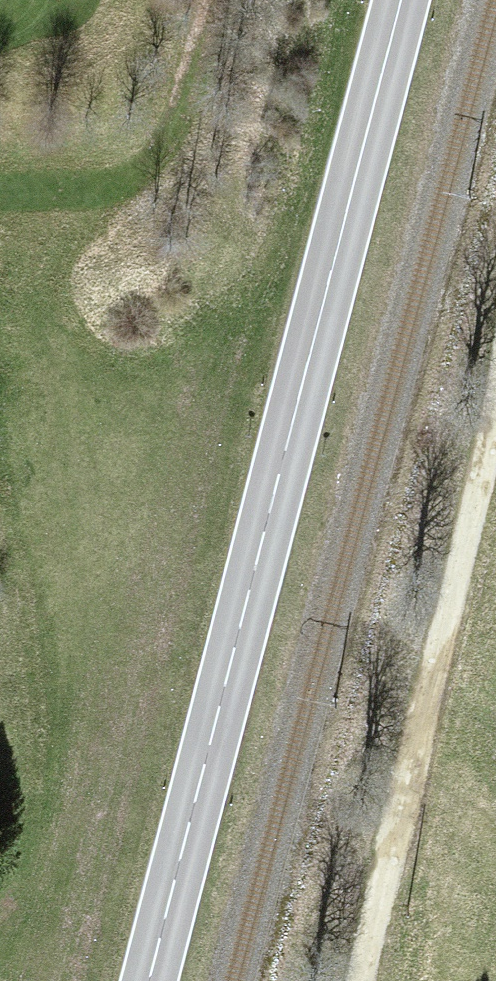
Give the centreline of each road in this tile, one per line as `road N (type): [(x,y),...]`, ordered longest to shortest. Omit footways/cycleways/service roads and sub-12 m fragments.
road 1 (primary): [(152,980),(404,0)]
road 2 (track): [(359,980),(414,725),(495,413)]

